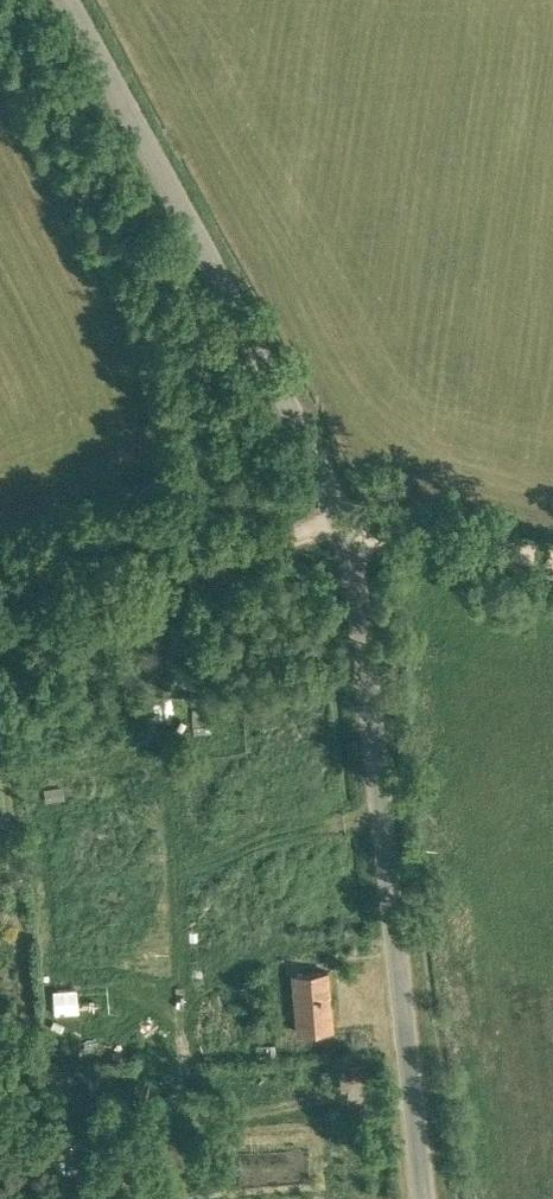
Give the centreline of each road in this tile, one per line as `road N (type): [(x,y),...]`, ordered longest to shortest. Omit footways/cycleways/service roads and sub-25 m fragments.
road 1 (unclassified): [(421,1198),(345,540),(300,425),(67,0)]
road 2 (track): [(339,523),(0,635)]
road 3 (track): [(339,523),(422,531),(552,564)]

